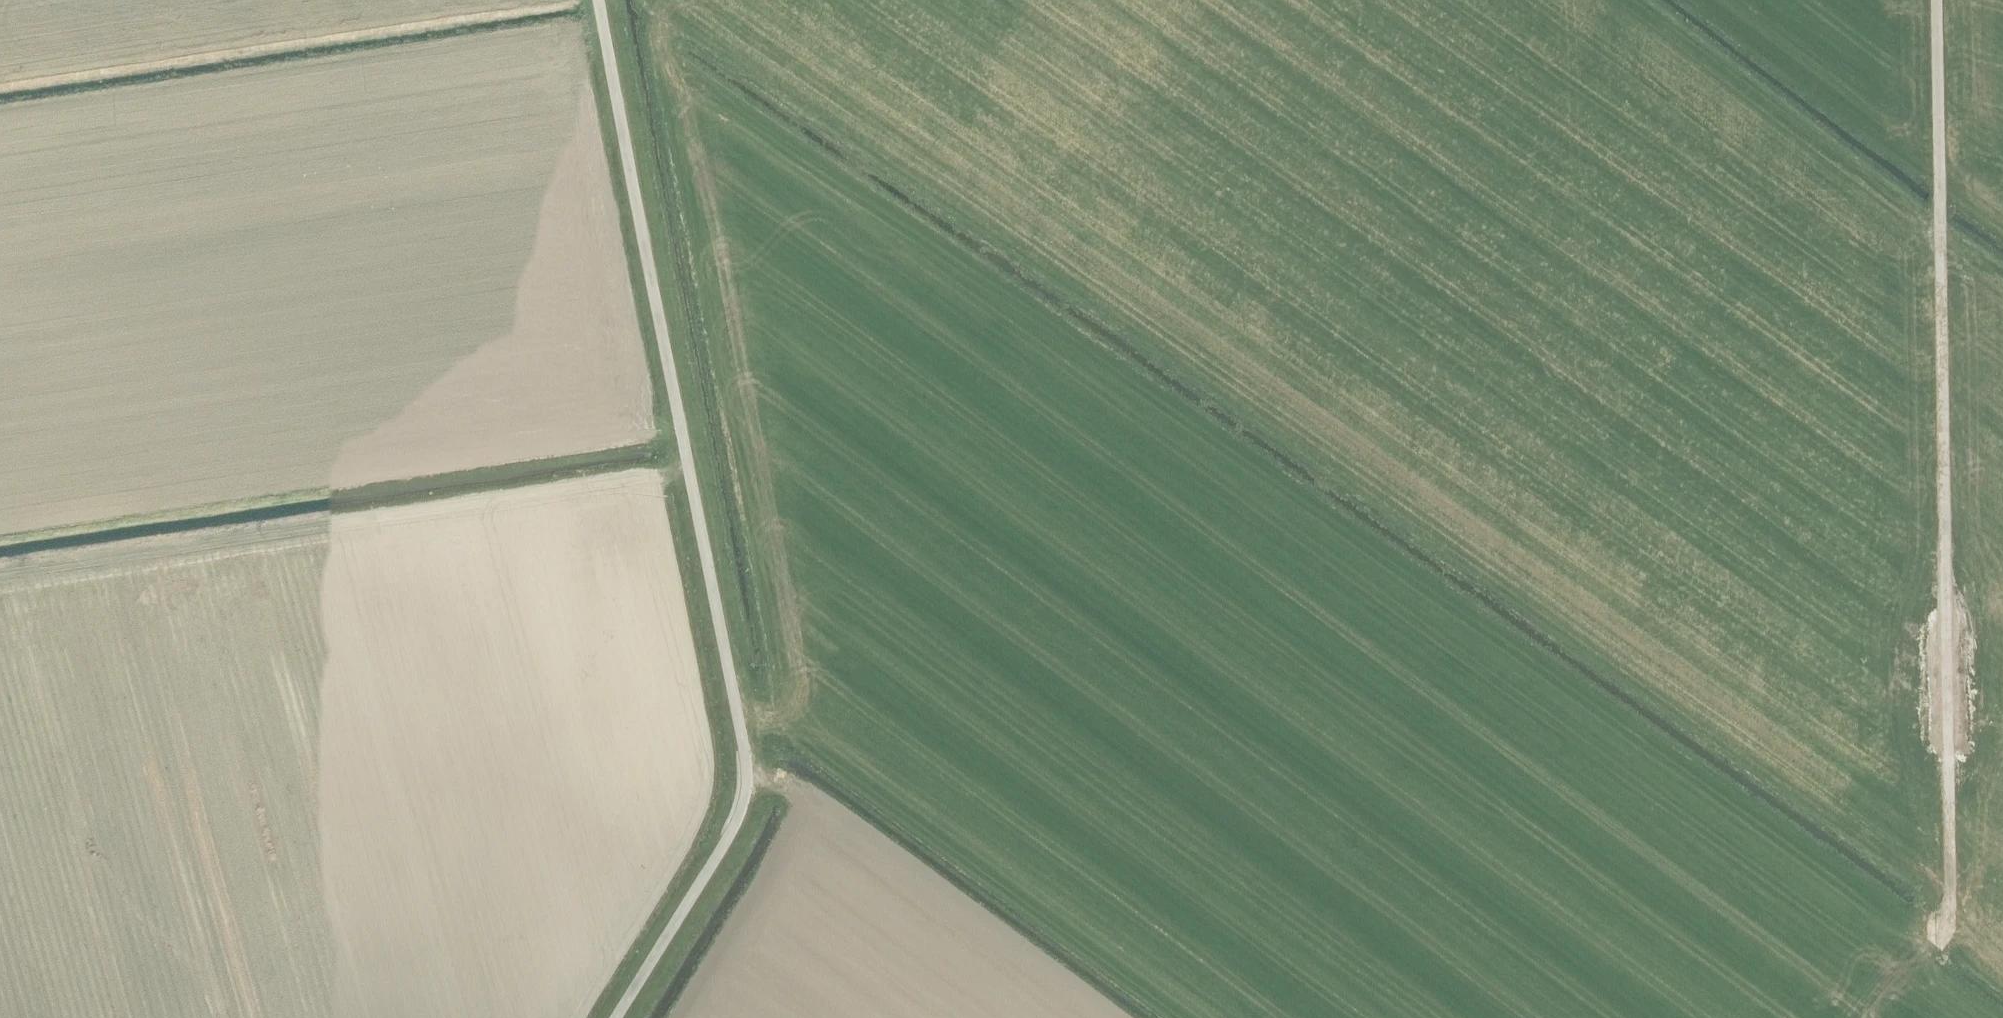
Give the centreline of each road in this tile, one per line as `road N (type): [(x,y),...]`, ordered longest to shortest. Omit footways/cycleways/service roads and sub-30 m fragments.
road 1 (unclassified): [(615,1017),(728,839),(747,781),(598,0)]

